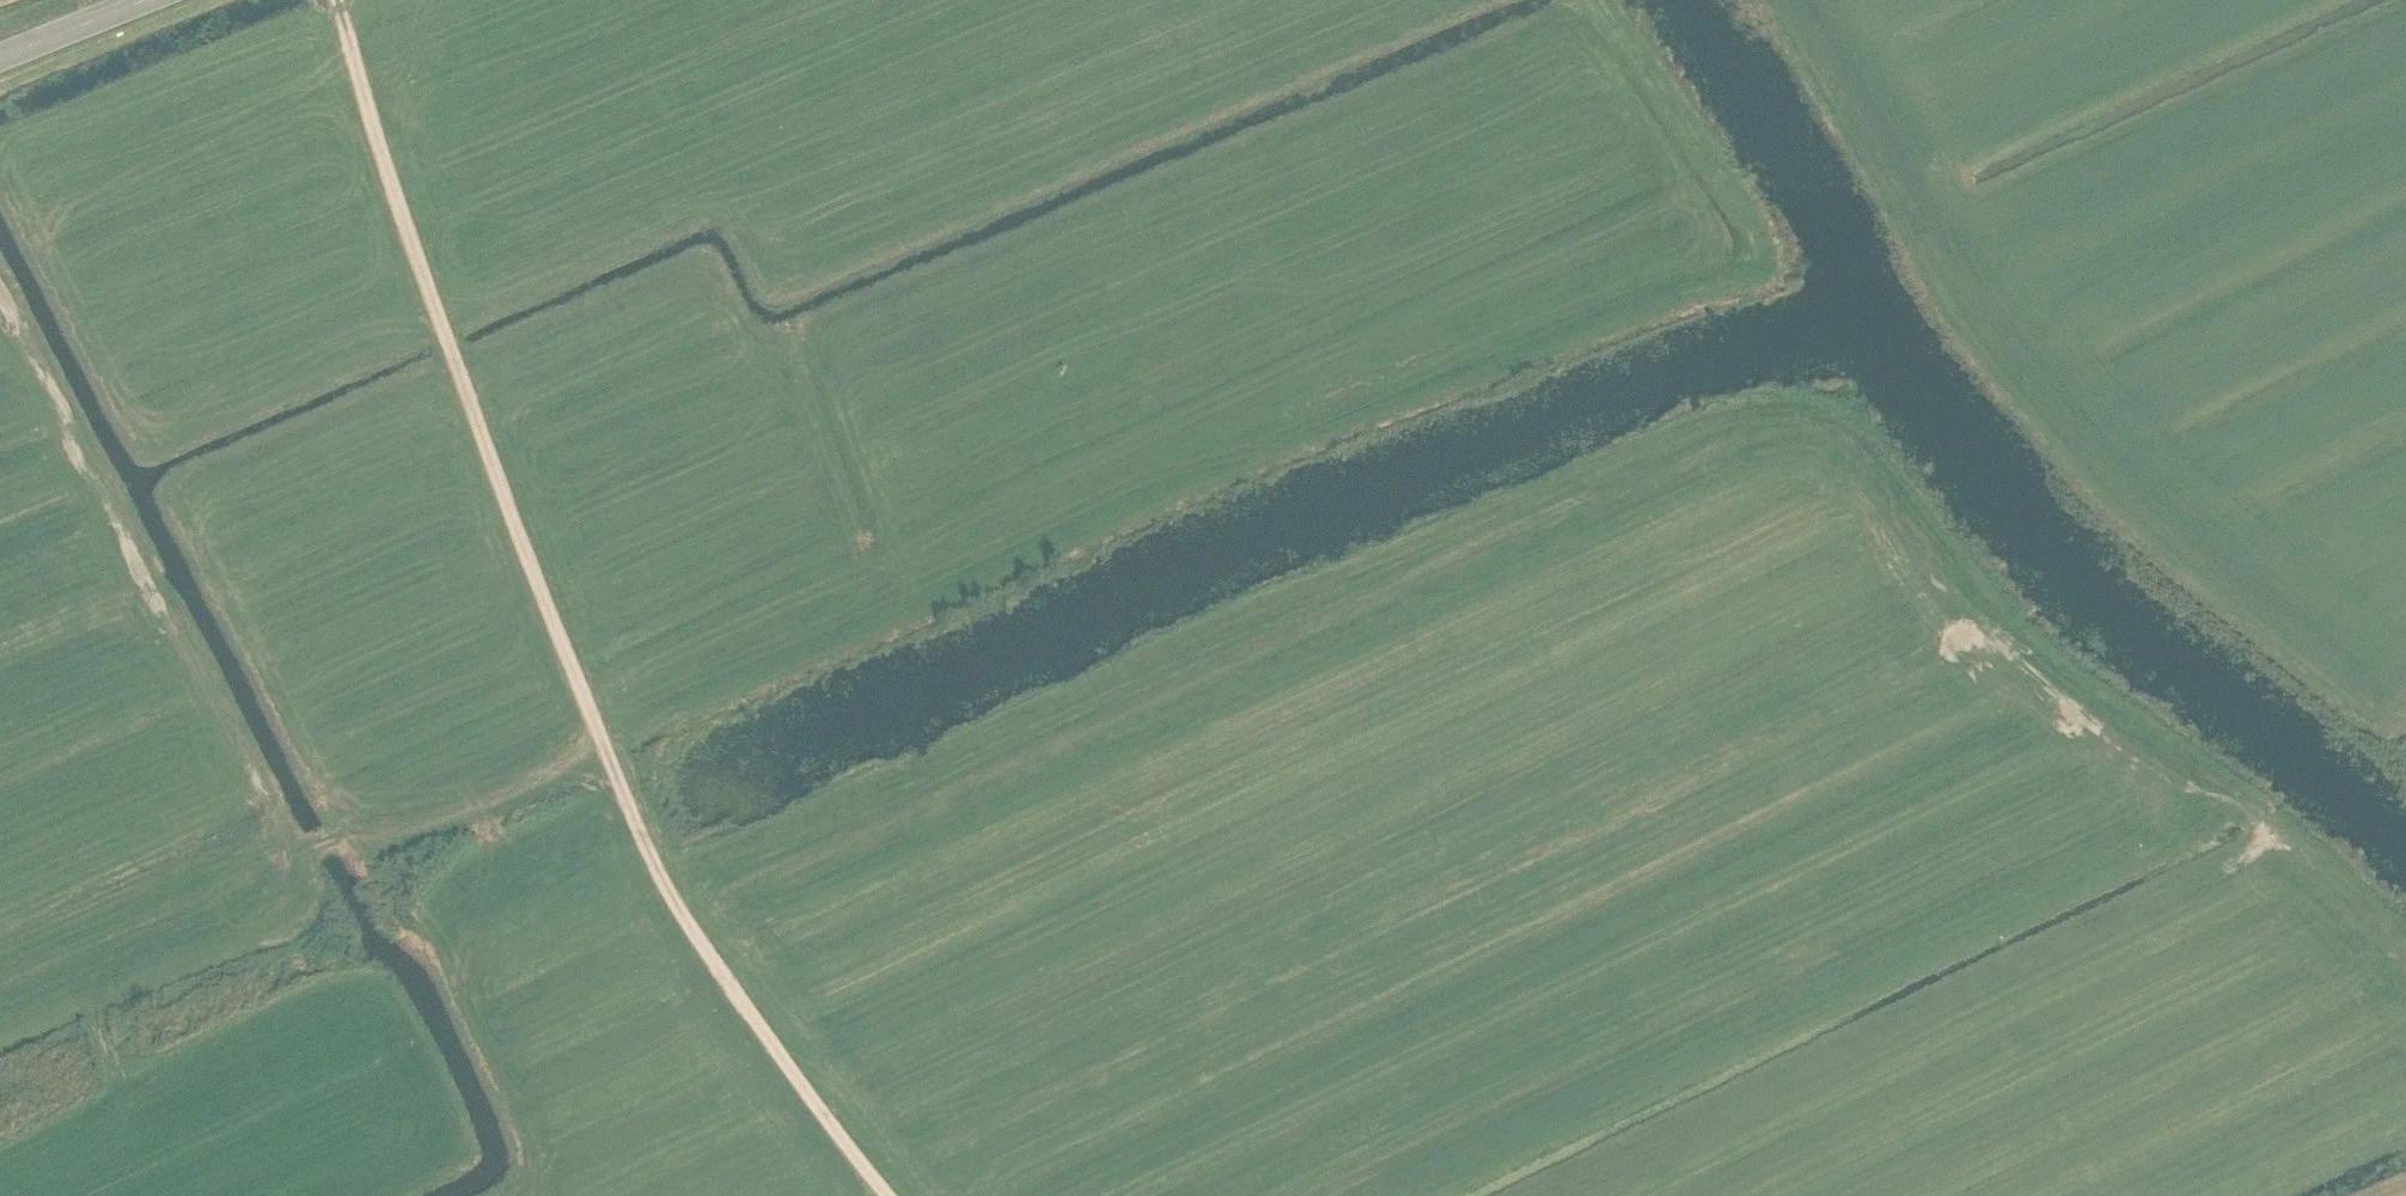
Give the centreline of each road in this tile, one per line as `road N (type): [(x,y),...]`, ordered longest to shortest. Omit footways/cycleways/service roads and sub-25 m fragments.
road 1 (track): [(336,0),(451,351),(640,831),(695,935),(889,1195)]
road 2 (secondary): [(0,58),(145,0)]

